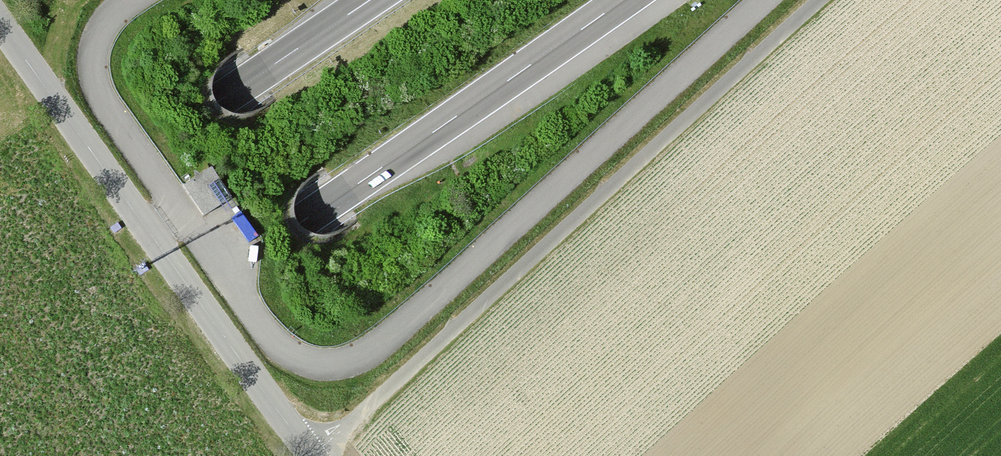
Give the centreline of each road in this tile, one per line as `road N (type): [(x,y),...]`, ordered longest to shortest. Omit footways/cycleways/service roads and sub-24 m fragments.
road 1 (motorway): [(0,421),(623,0)]
road 2 (track): [(313,455),(820,0)]
road 3 (unclassified): [(312,455),(0,24)]
road 4 (motorway): [(369,0),(0,239)]

